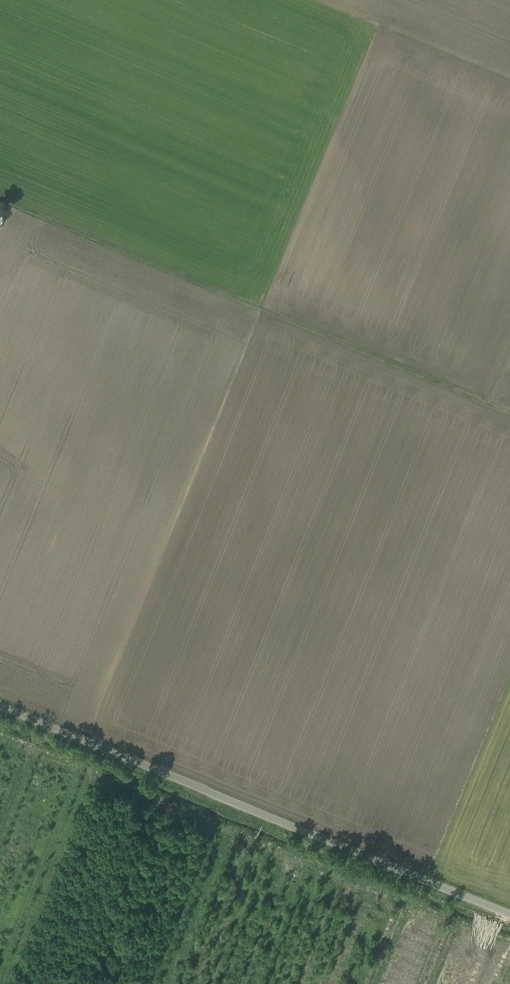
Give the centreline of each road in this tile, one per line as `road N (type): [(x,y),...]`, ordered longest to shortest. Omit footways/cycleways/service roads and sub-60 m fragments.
road 1 (track): [(509,411),(0,197)]
road 2 (unclassified): [(509,914),(0,705)]

